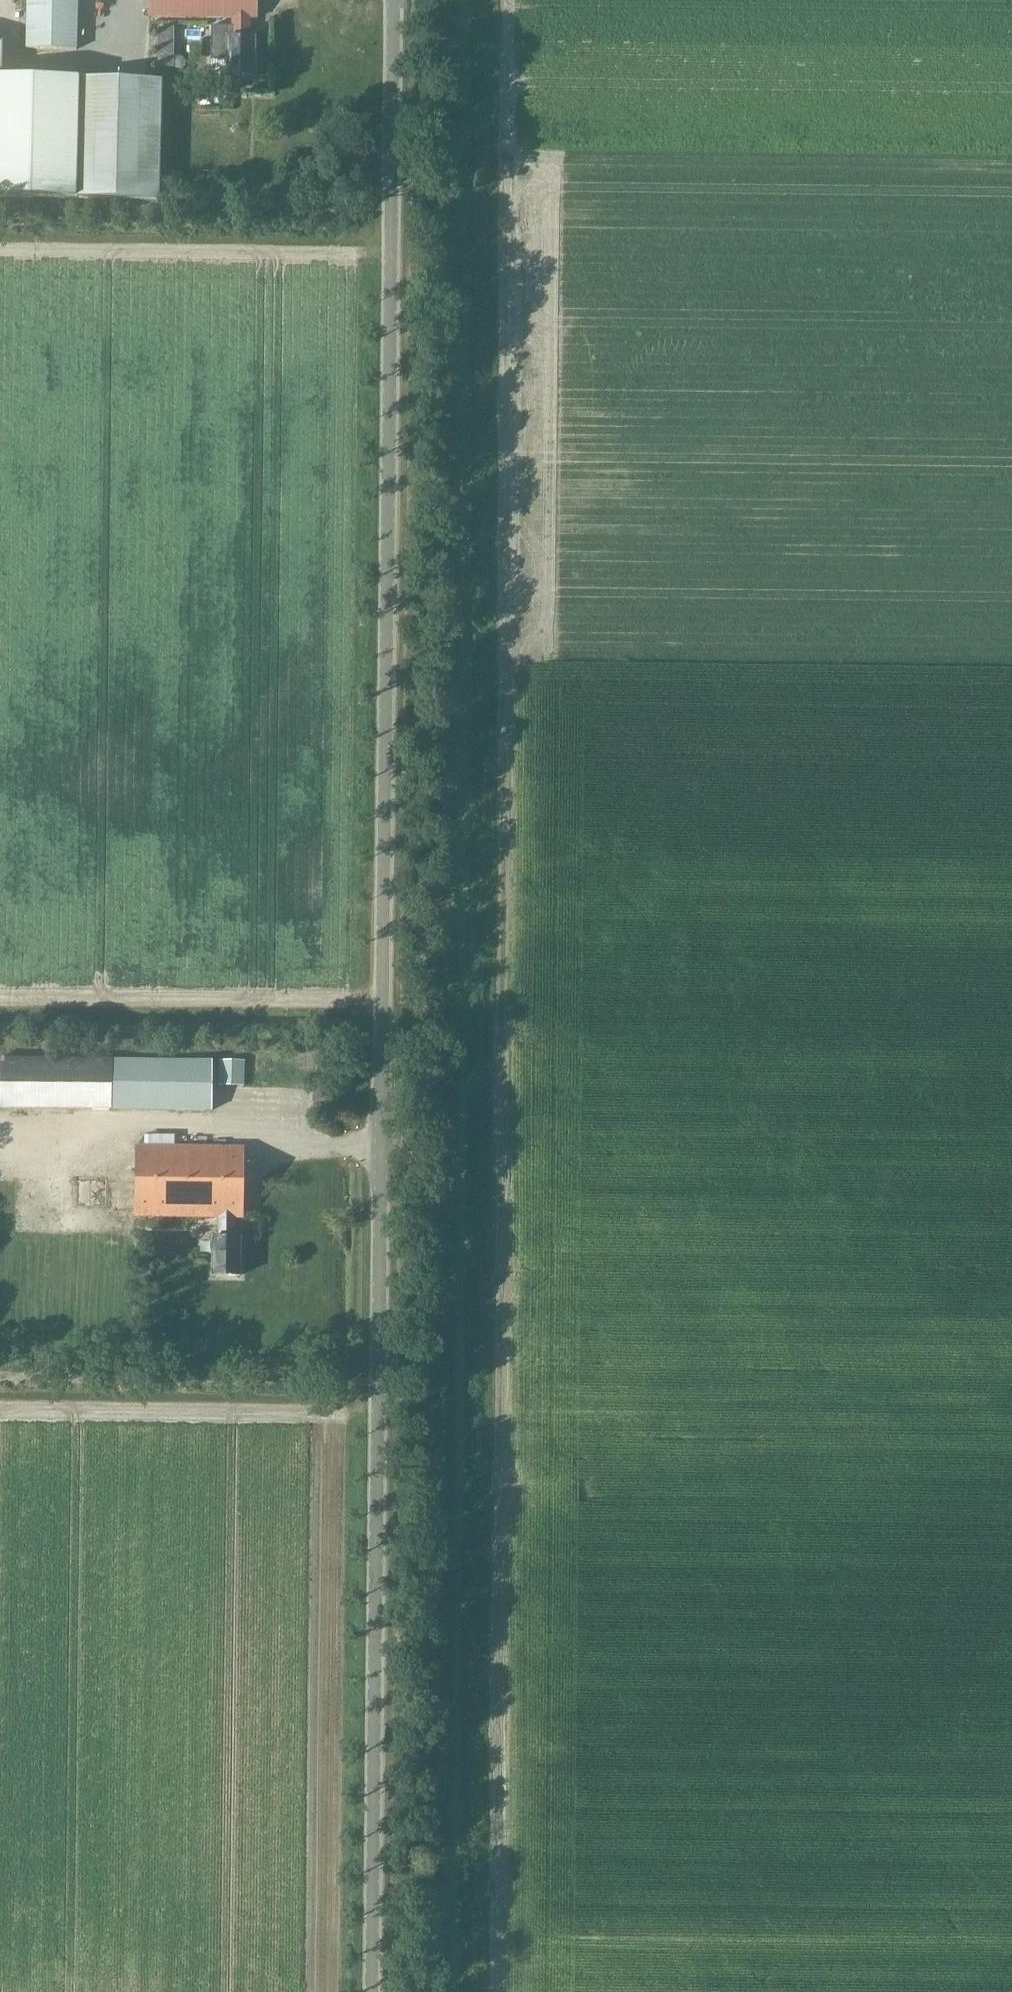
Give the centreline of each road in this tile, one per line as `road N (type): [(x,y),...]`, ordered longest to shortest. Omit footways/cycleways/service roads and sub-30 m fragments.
road 1 (unclassified): [(371,1991),(394,0)]

